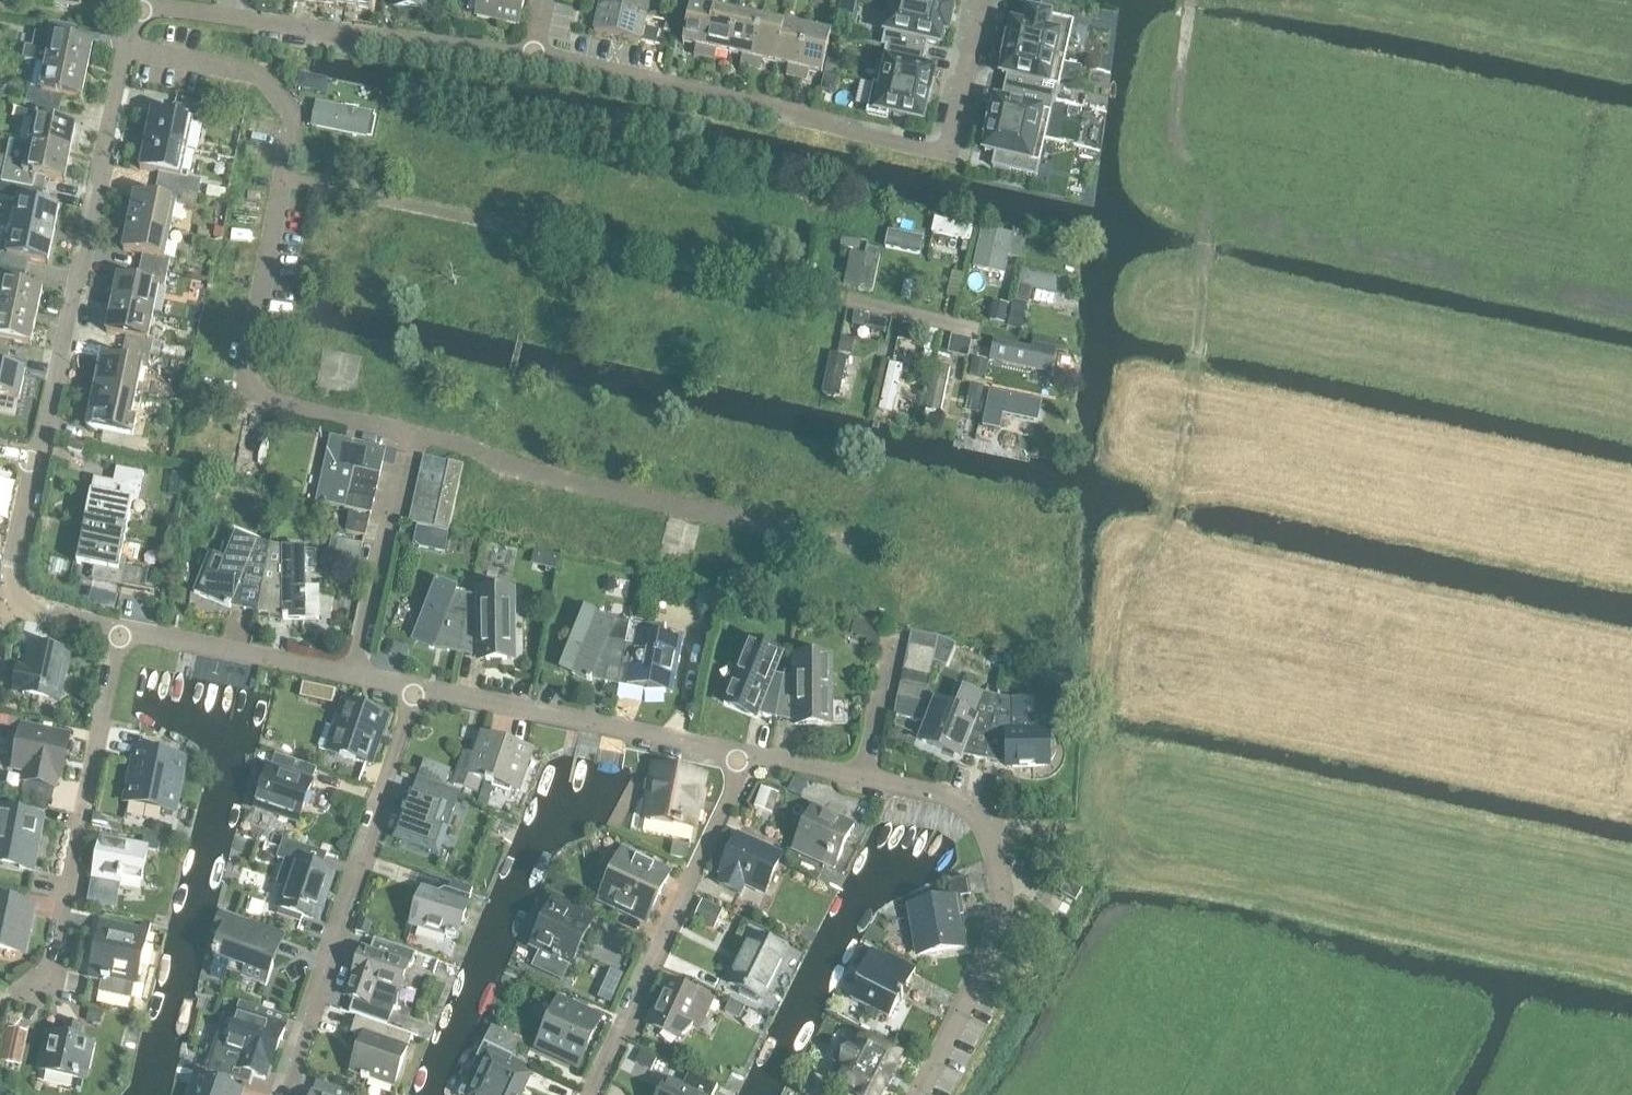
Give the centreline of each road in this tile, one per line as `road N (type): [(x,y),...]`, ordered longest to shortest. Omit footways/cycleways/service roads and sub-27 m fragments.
road 1 (track): [(1201,840),(1092,834),(1106,679),(1166,528),(1199,334),(1205,244),(1176,135),(1191,0)]
road 2 (residential): [(278,180),(947,322)]
road 3 (residential): [(983,0),(953,142),(936,150),(535,60)]
road 4 (residential): [(740,759),(957,803),(994,841),(1005,904),(994,942),(916,1094)]
road 5 (residential): [(852,543),(522,470),(479,447),(409,432)]
road 6 (residential): [(279,1094),(413,690)]
road 7 (residential): [(38,462),(129,52)]
road 8 (residential): [(535,60),(139,8)]
road 9 (residential): [(409,432),(255,396),(242,378),(278,180)]
road 10 (residential): [(43,998),(122,630)]
road 11 (residential): [(591,1094),(740,759)]
road 12 (residential): [(413,690),(740,759)]
road 13 (track): [(1631,61),(1311,0)]
road 14 (residential): [(353,675),(409,432)]
road 15 (residential): [(278,180),(290,117),(258,74),(129,52)]
road 16 (residential): [(122,630),(353,675)]
road 17 (residential): [(9,602),(38,462)]

